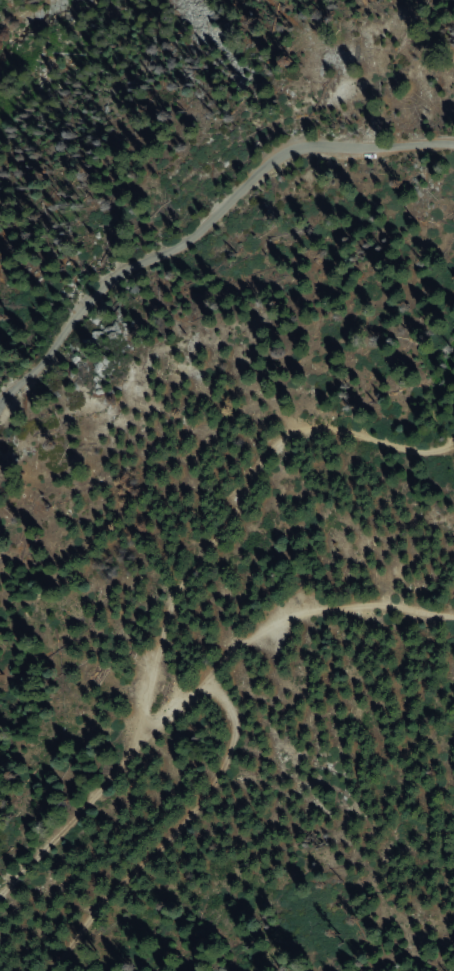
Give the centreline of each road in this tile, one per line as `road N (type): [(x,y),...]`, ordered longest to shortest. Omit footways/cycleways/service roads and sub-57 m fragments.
road 1 (track): [(453,651),(410,616),(155,651),(224,716),(195,812),(117,911),(48,970)]
road 2 (track): [(453,424),(435,447),(257,467),(190,566),(113,751),(0,903)]
road 3 (residential): [(453,143),(300,146),(281,154),(187,241),(89,295),(0,401)]

